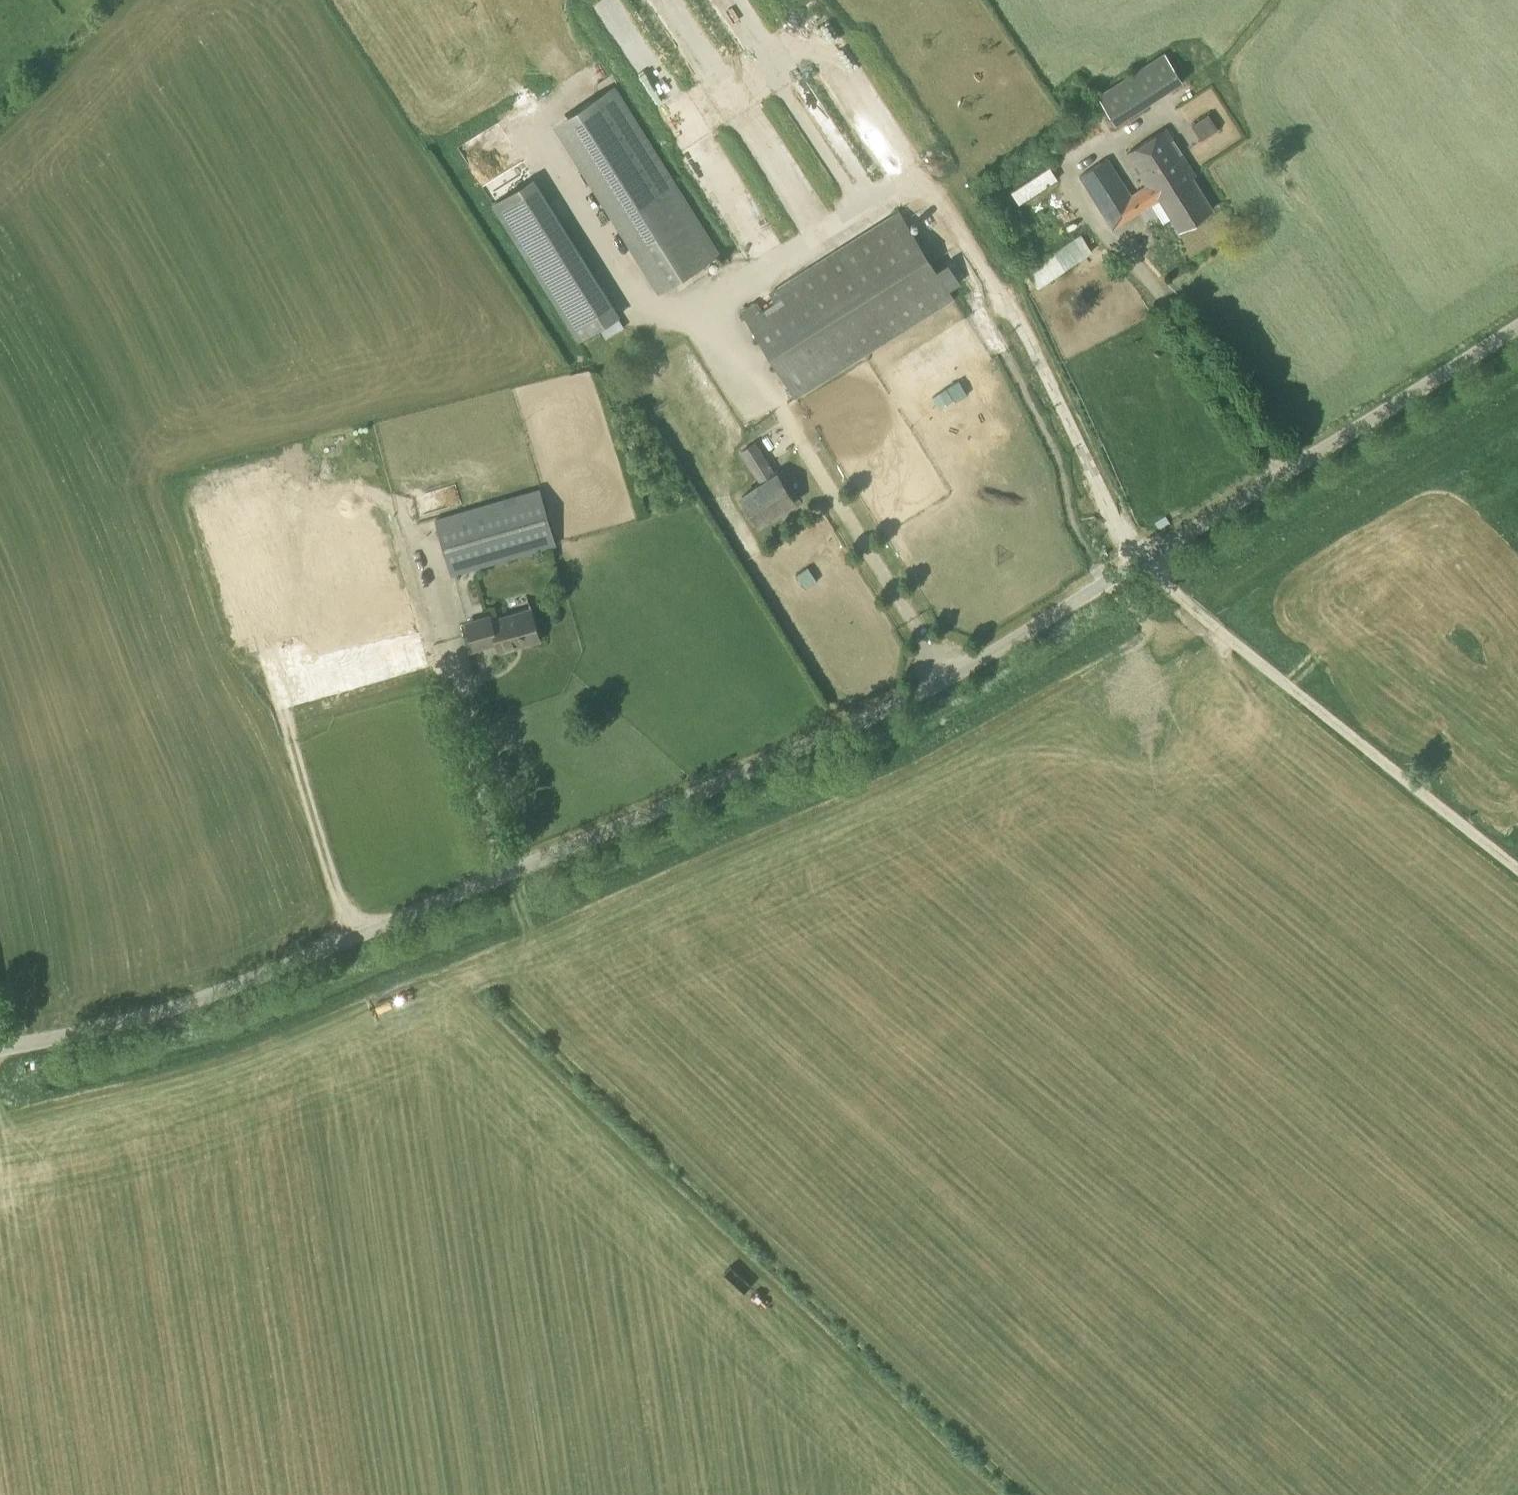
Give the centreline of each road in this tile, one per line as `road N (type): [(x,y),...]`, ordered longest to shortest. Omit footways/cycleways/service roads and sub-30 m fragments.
road 1 (unclassified): [(0,1040),(108,1030),(343,947),(446,897),(548,879),(854,746),(1517,331)]

